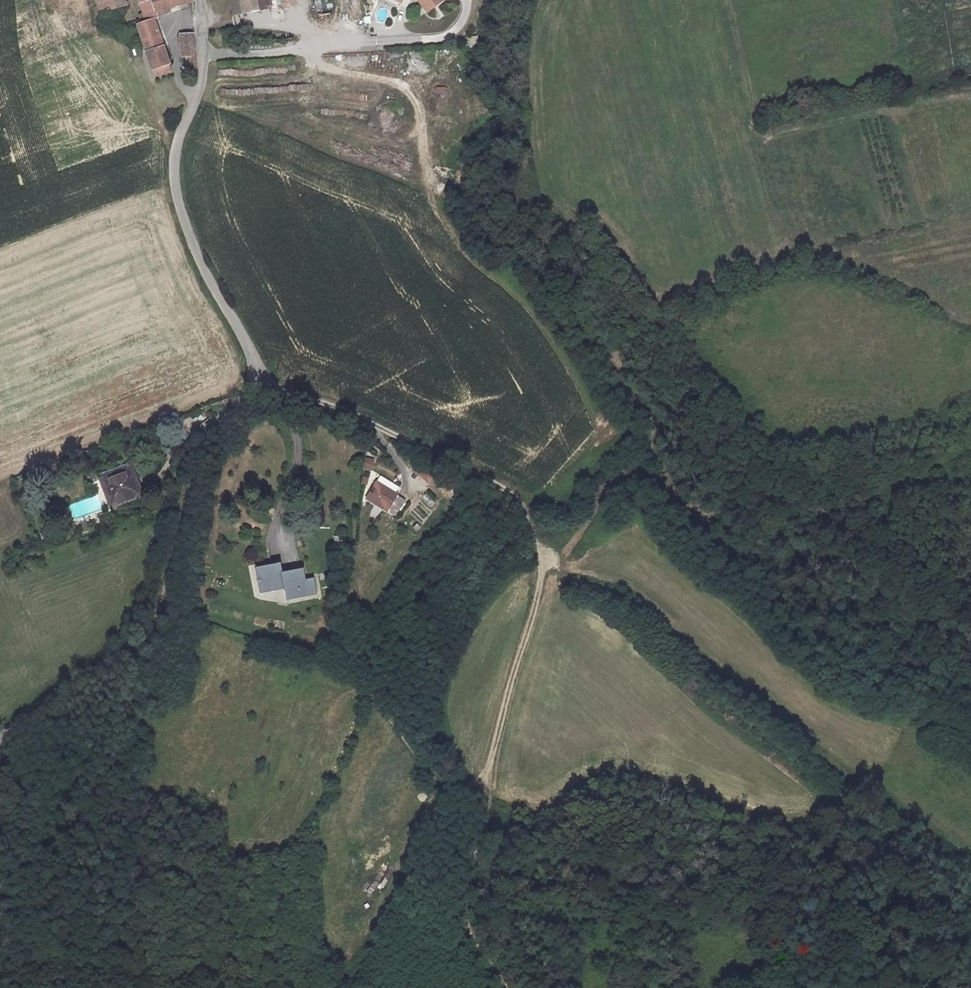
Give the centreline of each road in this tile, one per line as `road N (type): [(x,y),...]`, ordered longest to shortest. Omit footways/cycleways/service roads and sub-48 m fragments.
road 1 (track): [(528,509),(584,444),(592,423),(587,395),(511,293),(460,249),(435,206),(420,100),(402,81),(317,63),(311,49)]
road 2 (track): [(546,556),(643,613),(970,881)]
road 3 (residential): [(0,740),(54,691),(140,649),(155,632),(202,455),(261,383)]
road 4 (track): [(970,324),(910,284),(788,240),(762,163),(731,0)]
road 5 (residential): [(261,383),(177,197),(174,159),(206,57),(200,0)]
road 6 (track): [(487,783),(546,556)]
road 7 (track): [(546,556),(528,509),(504,488),(377,426)]
road 8 (track): [(487,783),(467,903),(472,936),(508,987)]
road 9 (track): [(367,694),(445,788),(487,783)]
road 10 (unclassified): [(377,426),(261,383)]

